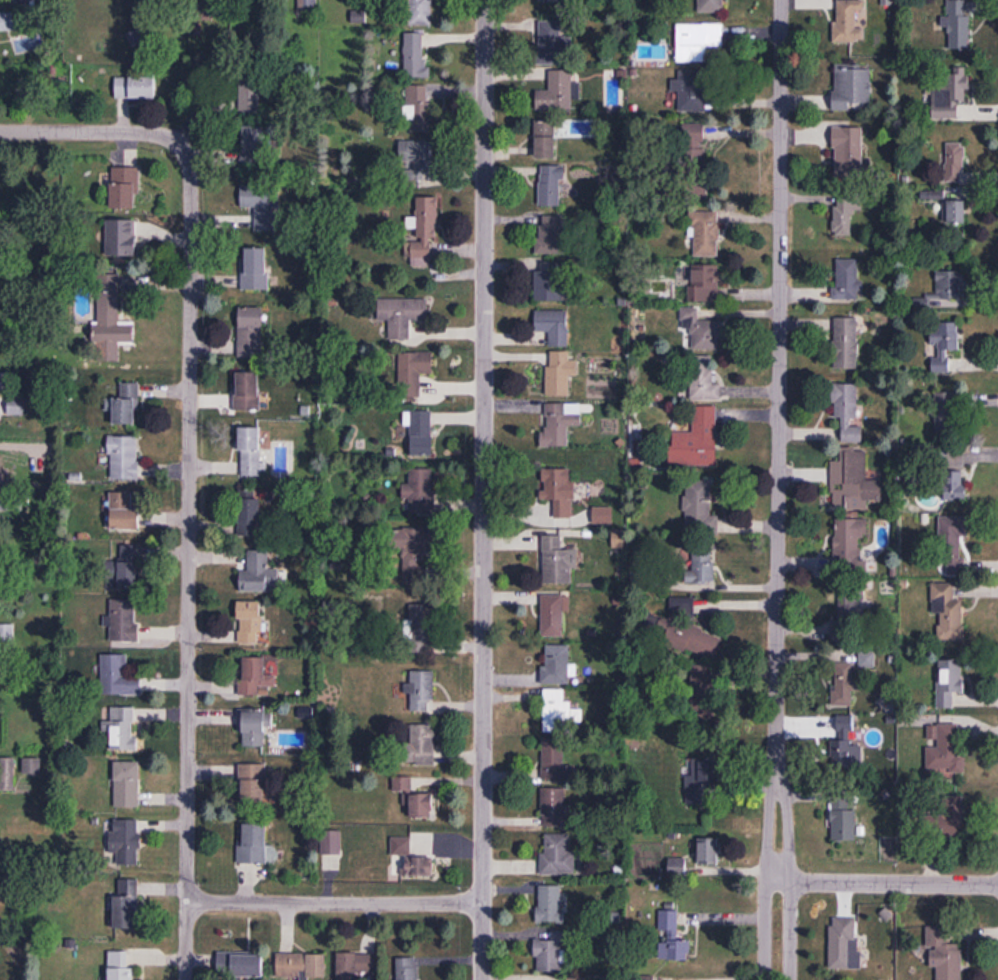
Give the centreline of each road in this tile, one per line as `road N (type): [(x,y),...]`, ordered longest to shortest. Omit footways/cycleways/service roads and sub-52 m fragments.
road 1 (residential): [(778,979),(783,0)]
road 2 (residential): [(484,979),(485,0)]
road 3 (residential): [(186,979),(191,166),(180,144)]
road 4 (residential): [(484,903),(187,904)]
road 5 (residential): [(997,884),(778,881)]
road 6 (residential): [(180,144),(161,134),(0,131)]

